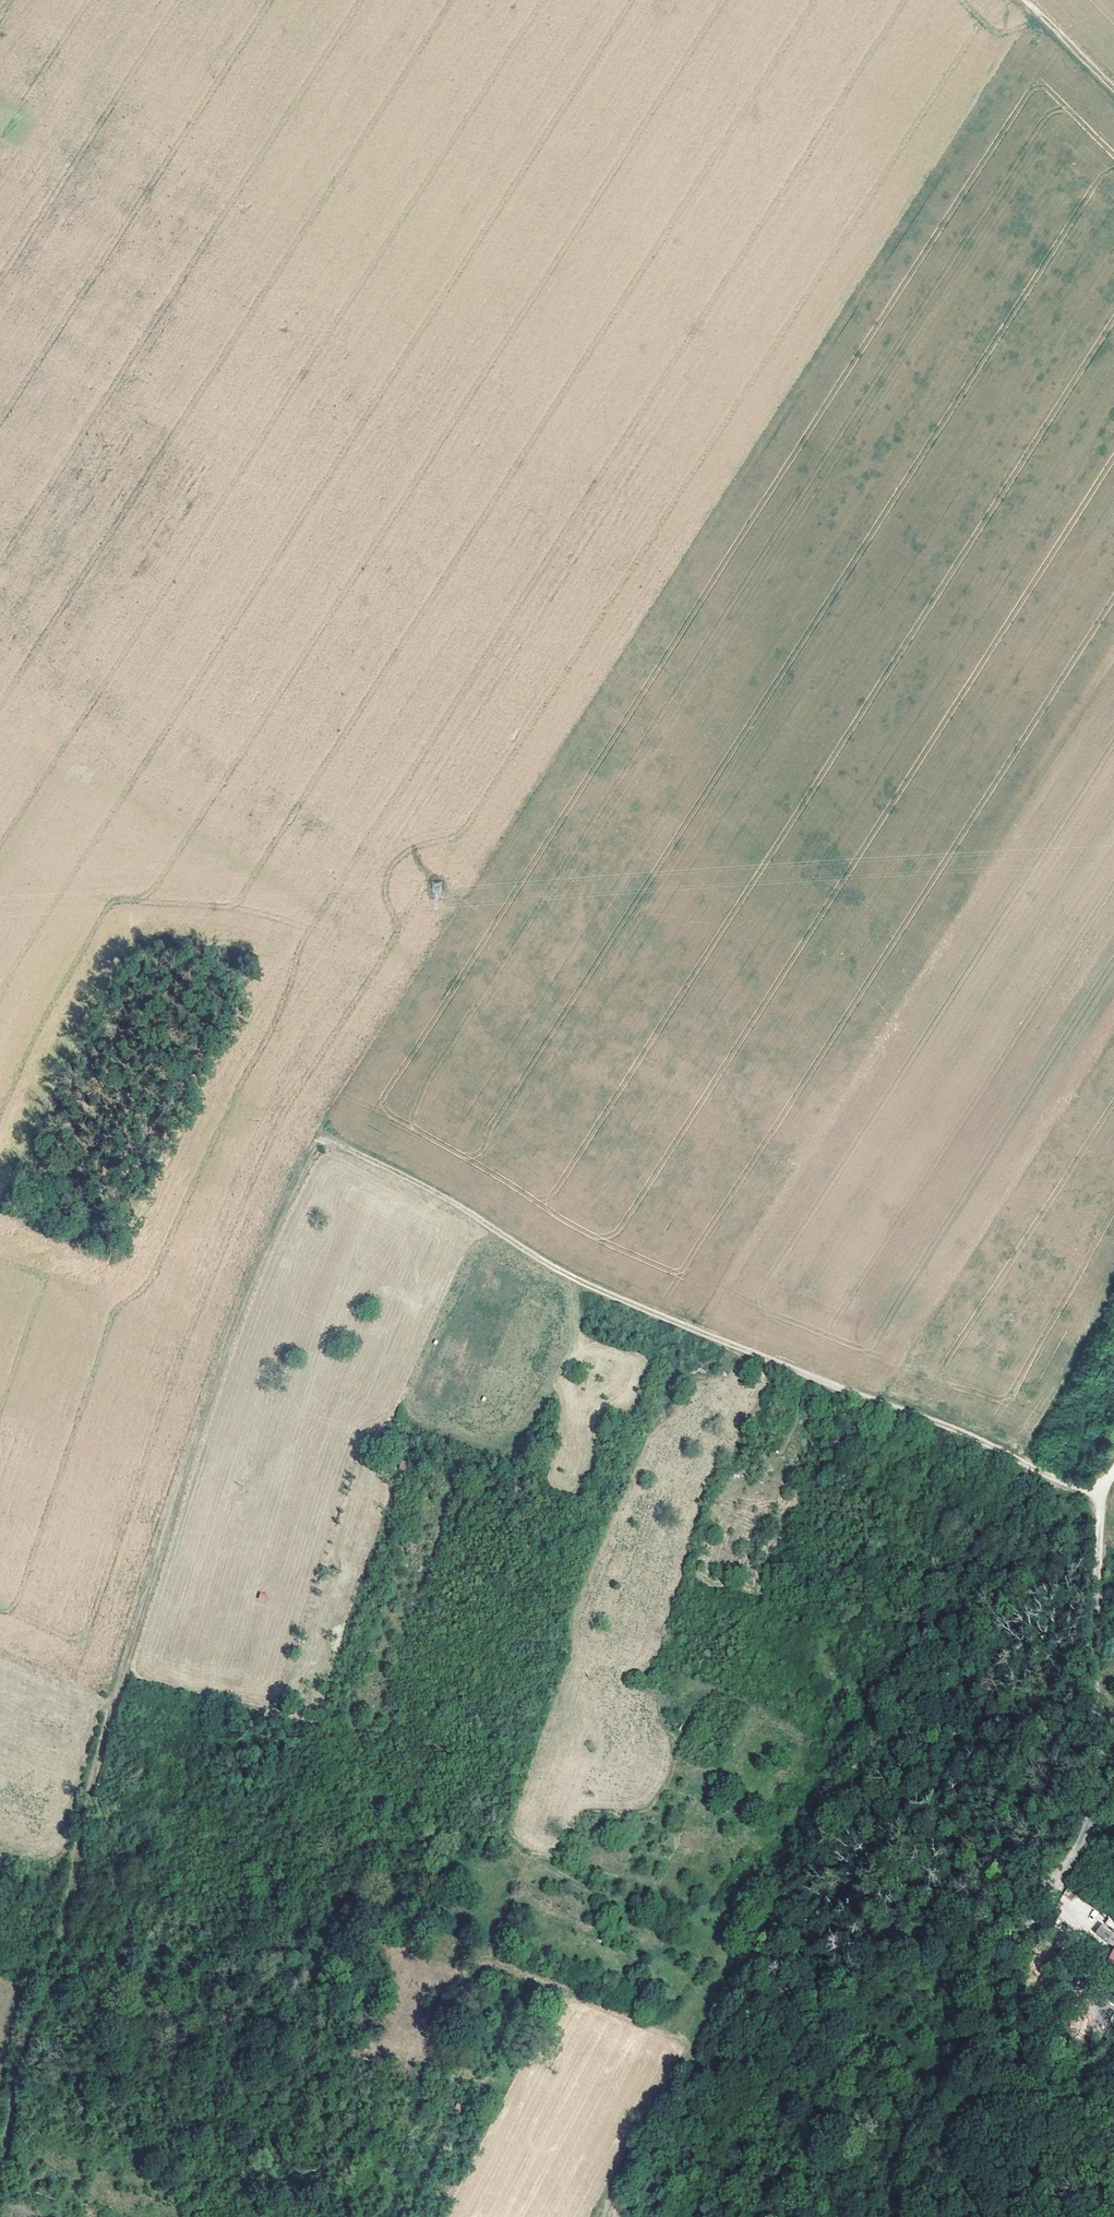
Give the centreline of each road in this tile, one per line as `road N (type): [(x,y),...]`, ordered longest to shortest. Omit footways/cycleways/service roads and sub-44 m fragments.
road 1 (track): [(1103,1492),(607,1293),(405,1176),(317,1138),(239,1317),(104,1737),(0,2175)]
road 2 (track): [(897,2216),(995,1992),(1092,1824),(1100,1790),(1095,1584),(1103,1492)]
road 3 (track): [(1113,89),(1025,0)]

